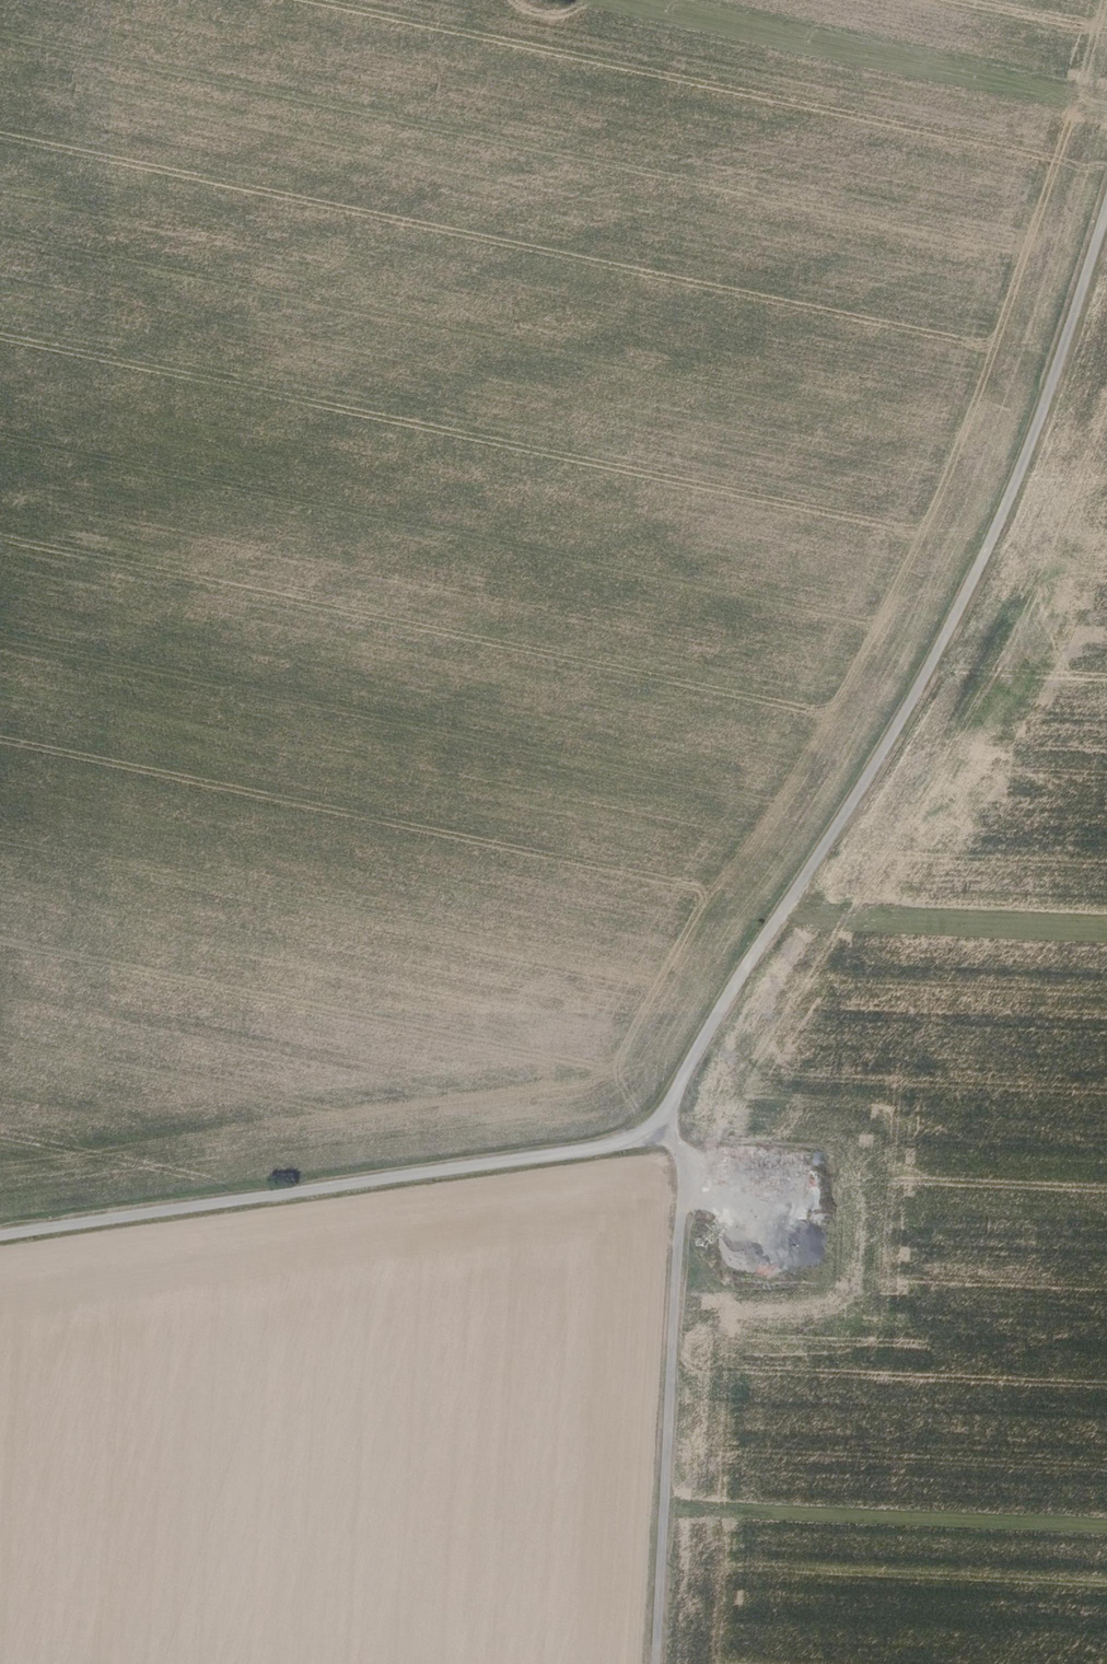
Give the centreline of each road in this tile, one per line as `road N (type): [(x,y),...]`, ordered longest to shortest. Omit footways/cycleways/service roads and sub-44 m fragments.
road 1 (unclassified): [(0,1234),(514,1161),(661,1128),(670,1094),(894,720),(994,534),(1106,217)]
road 2 (track): [(654,1663),(684,1167),(661,1128)]

